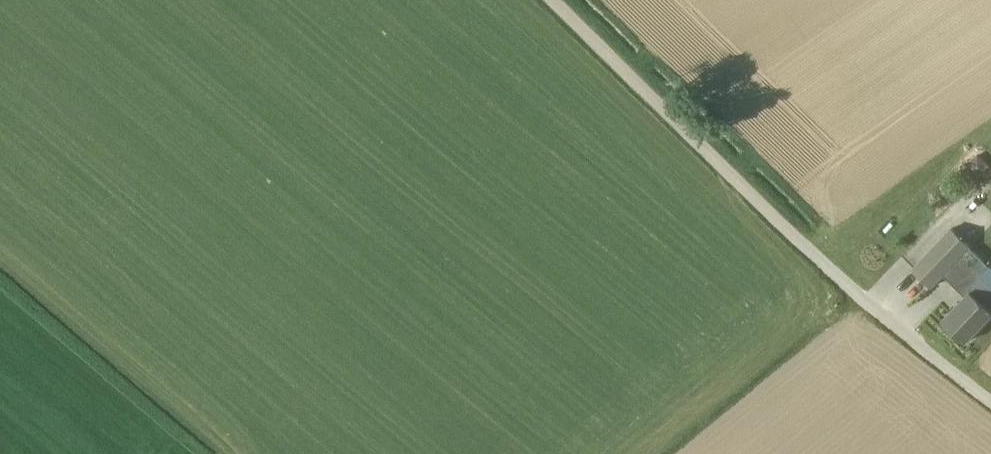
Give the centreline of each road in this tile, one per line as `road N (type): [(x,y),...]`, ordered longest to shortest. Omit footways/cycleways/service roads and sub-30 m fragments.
road 1 (unclassified): [(550,0),(749,197),(990,402)]

